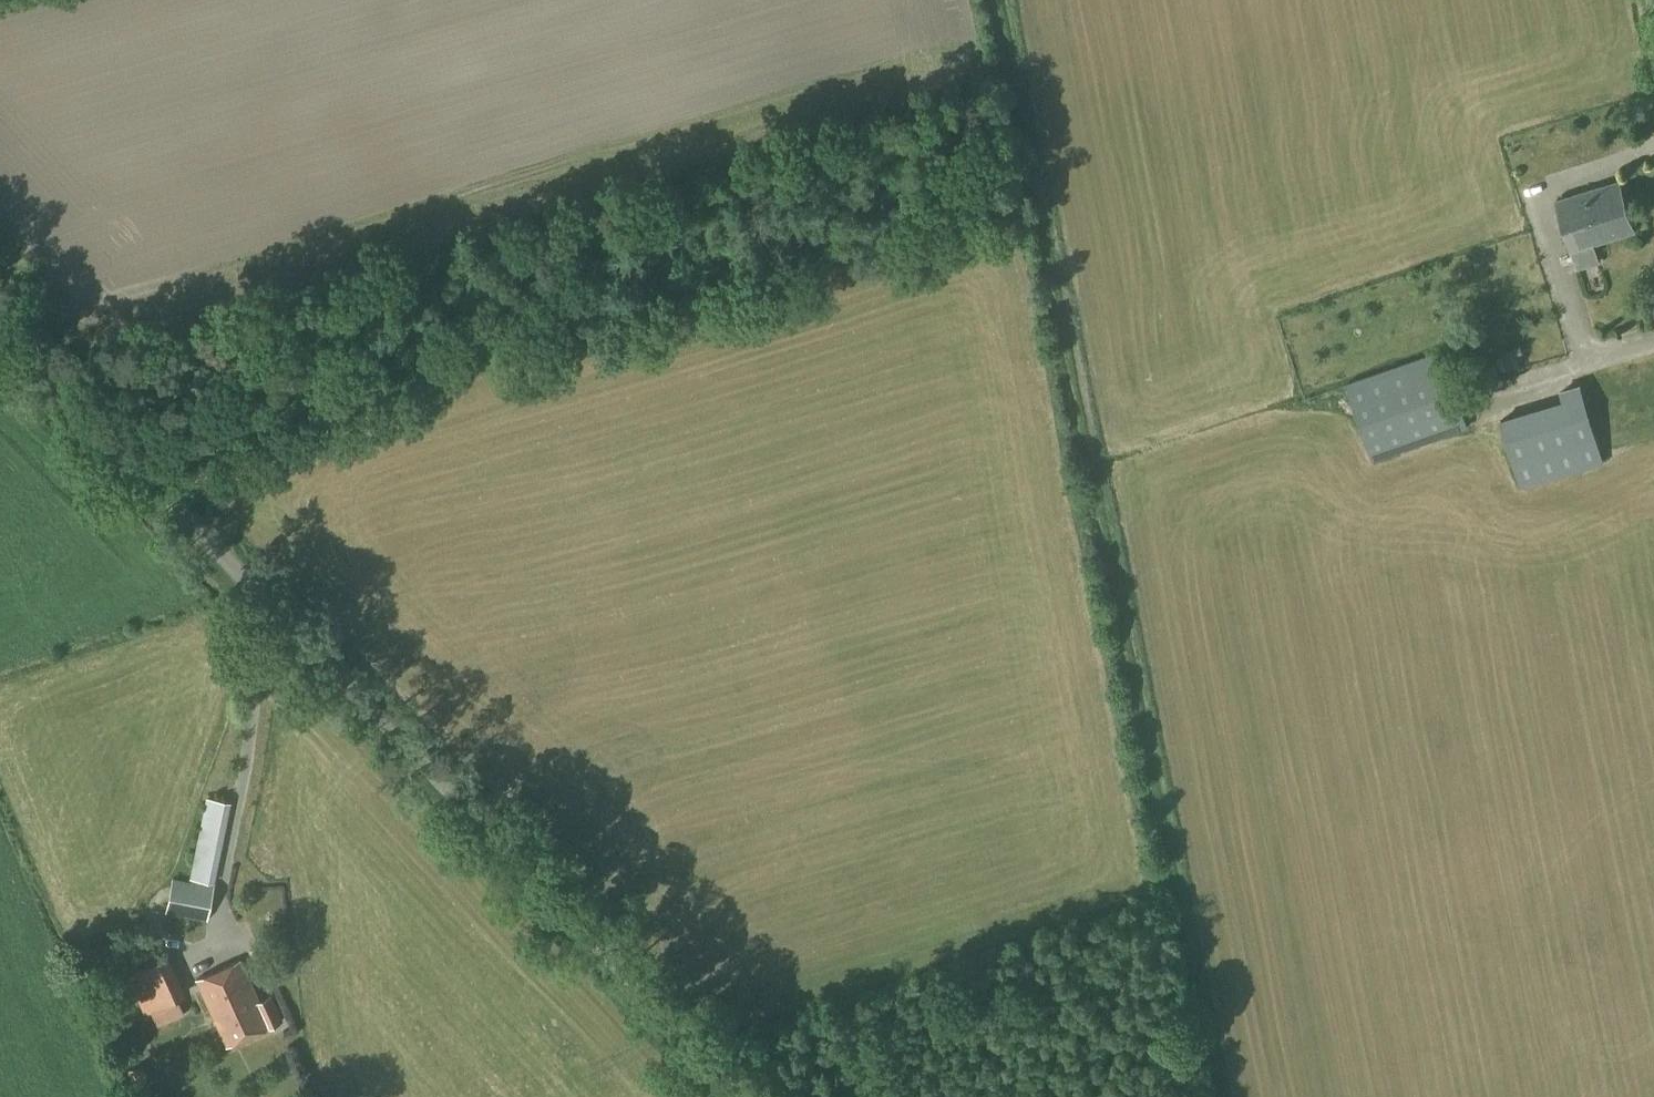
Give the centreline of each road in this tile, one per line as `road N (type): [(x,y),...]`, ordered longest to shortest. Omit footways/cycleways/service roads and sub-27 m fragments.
road 1 (track): [(1216,1096),(1004,0)]
road 2 (unclassified): [(741,1096),(0,325)]

